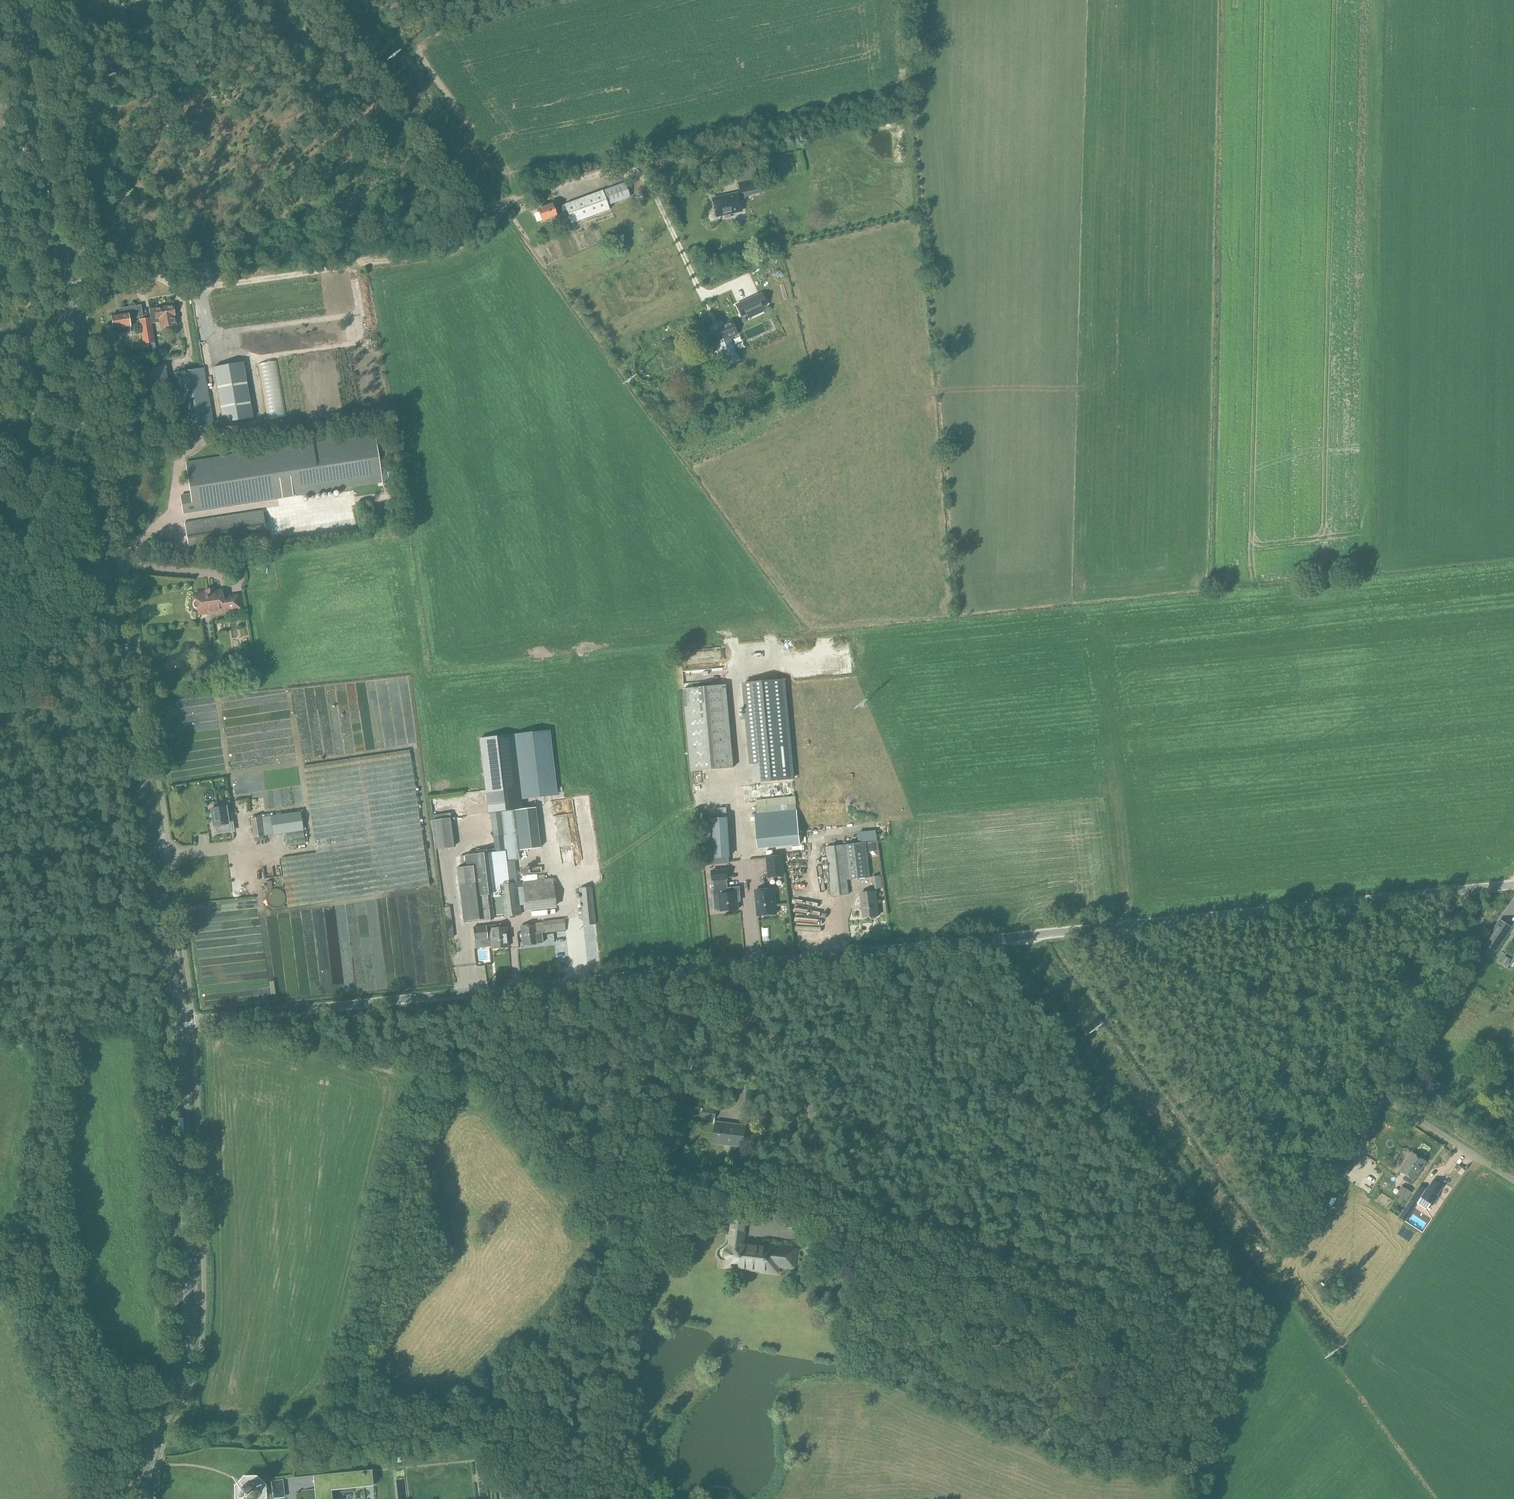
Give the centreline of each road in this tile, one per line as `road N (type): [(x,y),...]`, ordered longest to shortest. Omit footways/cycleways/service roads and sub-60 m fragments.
road 1 (unclassified): [(179,1020),(1513,885)]
road 2 (secondary): [(179,1020),(23,0)]
road 3 (track): [(179,285),(439,253),(524,193),(644,164)]
road 4 (secondary): [(143,1498),(154,1445),(185,1368),(190,1330),(179,1020)]
road 5 (track): [(179,285),(191,359),(170,364),(182,441),(171,527),(123,561)]
road 6 (track): [(0,1248),(13,1255),(143,1439)]

